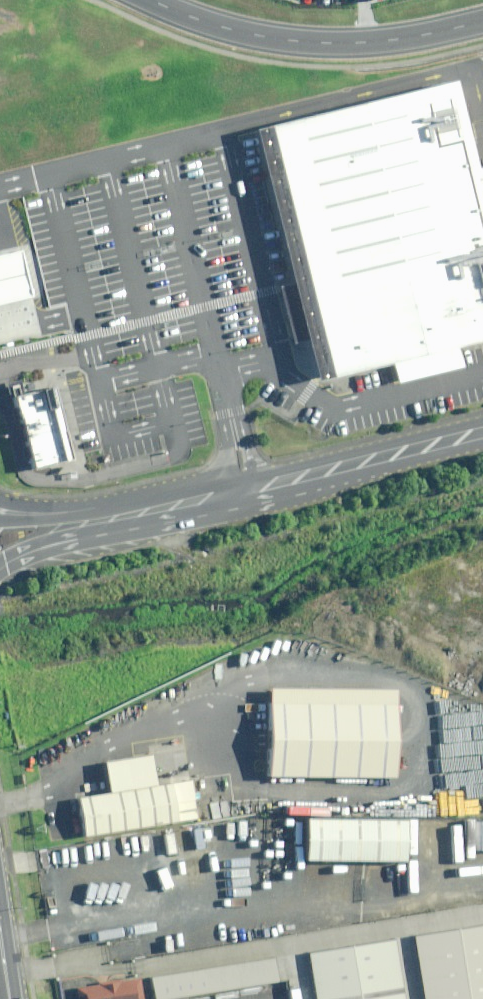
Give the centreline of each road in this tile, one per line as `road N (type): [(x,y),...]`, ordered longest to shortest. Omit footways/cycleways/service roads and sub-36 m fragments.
road 1 (residential): [(77,522),(482,432)]
road 2 (residential): [(153,0),(226,27),(326,42),(482,21)]

